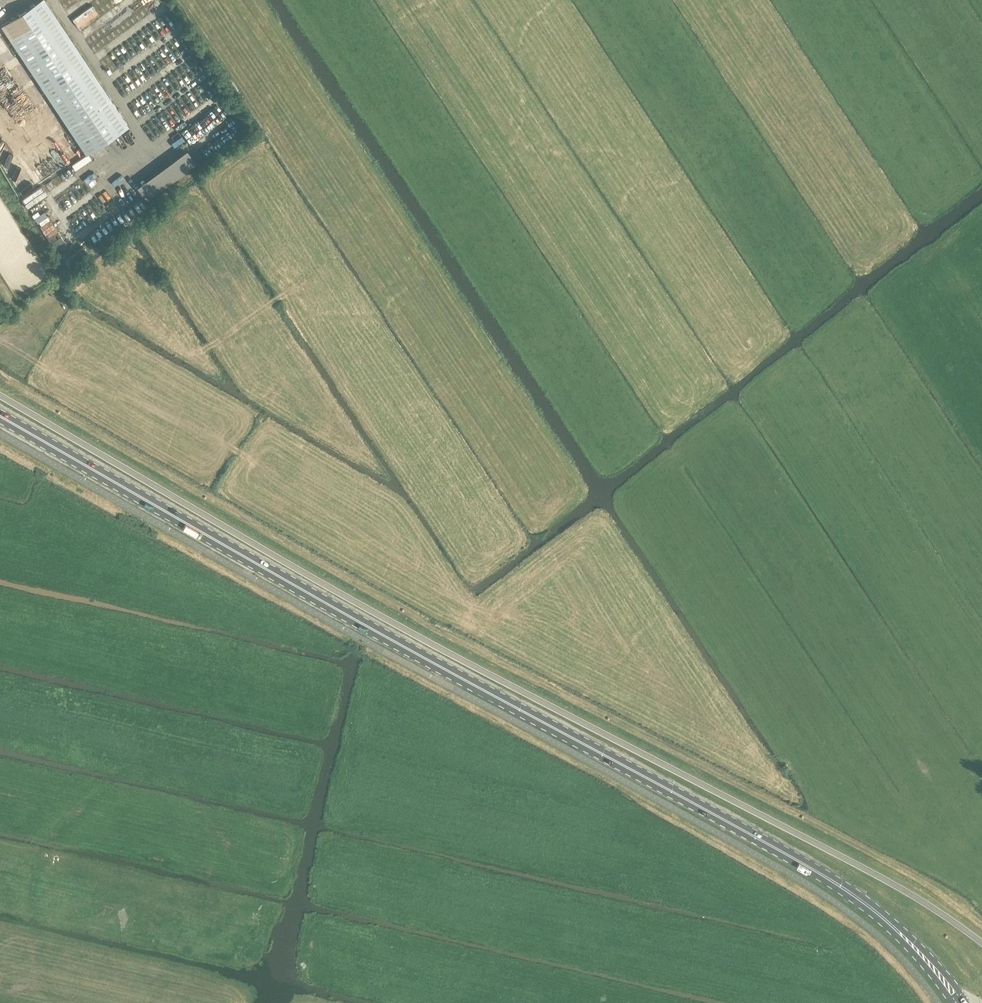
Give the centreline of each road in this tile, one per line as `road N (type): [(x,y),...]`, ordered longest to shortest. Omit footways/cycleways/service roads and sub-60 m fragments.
road 1 (primary): [(961,1002),(907,939),(818,872),(0,416)]

